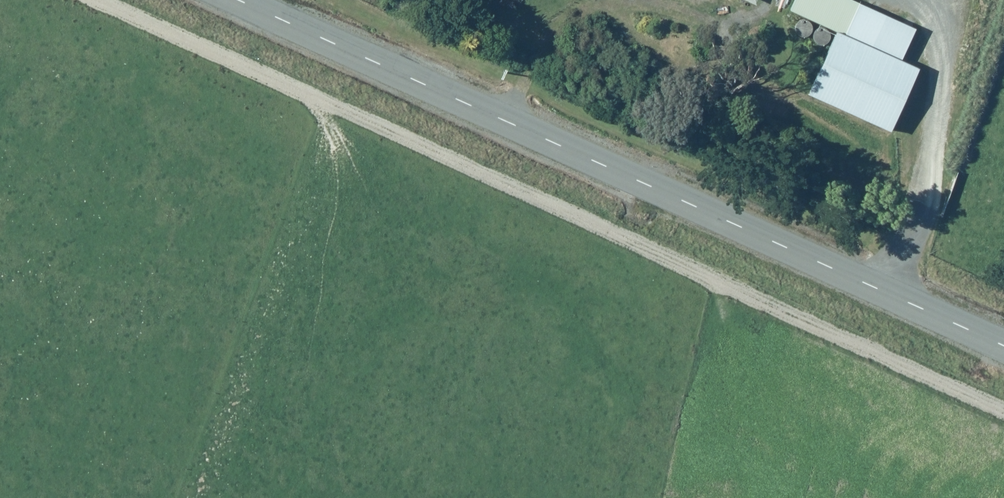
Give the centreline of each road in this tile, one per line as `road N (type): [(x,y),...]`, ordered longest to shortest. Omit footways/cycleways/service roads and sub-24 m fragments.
road 1 (track): [(95,0),(1003,409)]
road 2 (unclassified): [(241,0),(1003,345)]

